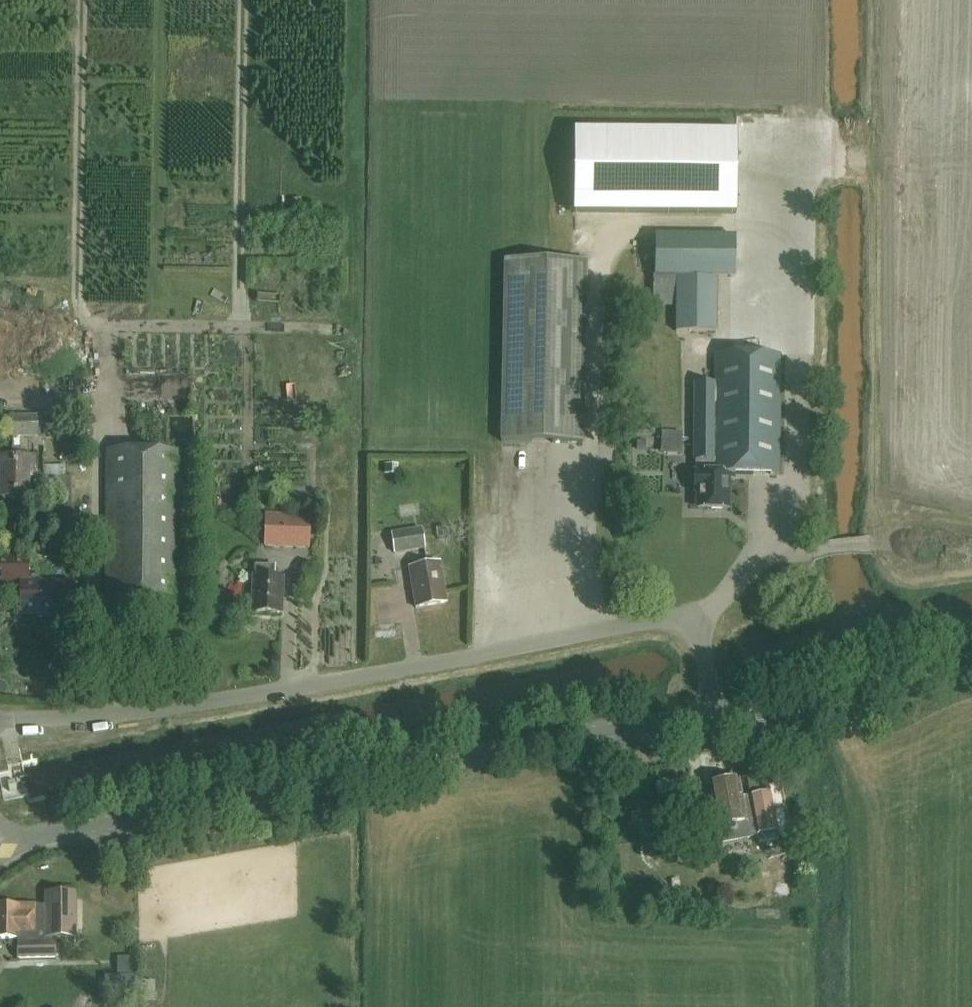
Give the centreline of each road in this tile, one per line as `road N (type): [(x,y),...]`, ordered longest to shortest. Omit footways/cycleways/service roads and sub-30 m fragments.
road 1 (tertiary): [(0,852),(32,836),(712,722)]
road 2 (residential): [(0,723),(155,712),(695,616)]
road 3 (tertiary): [(712,722),(781,722),(971,667)]

